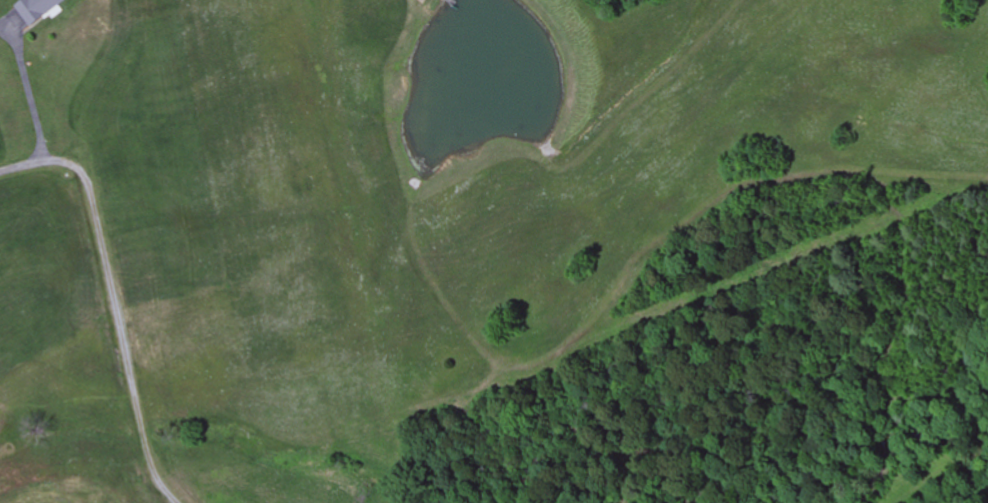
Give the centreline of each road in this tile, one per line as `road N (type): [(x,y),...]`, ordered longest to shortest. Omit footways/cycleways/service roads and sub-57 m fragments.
road 1 (residential): [(173,502),(146,452),(89,190)]

